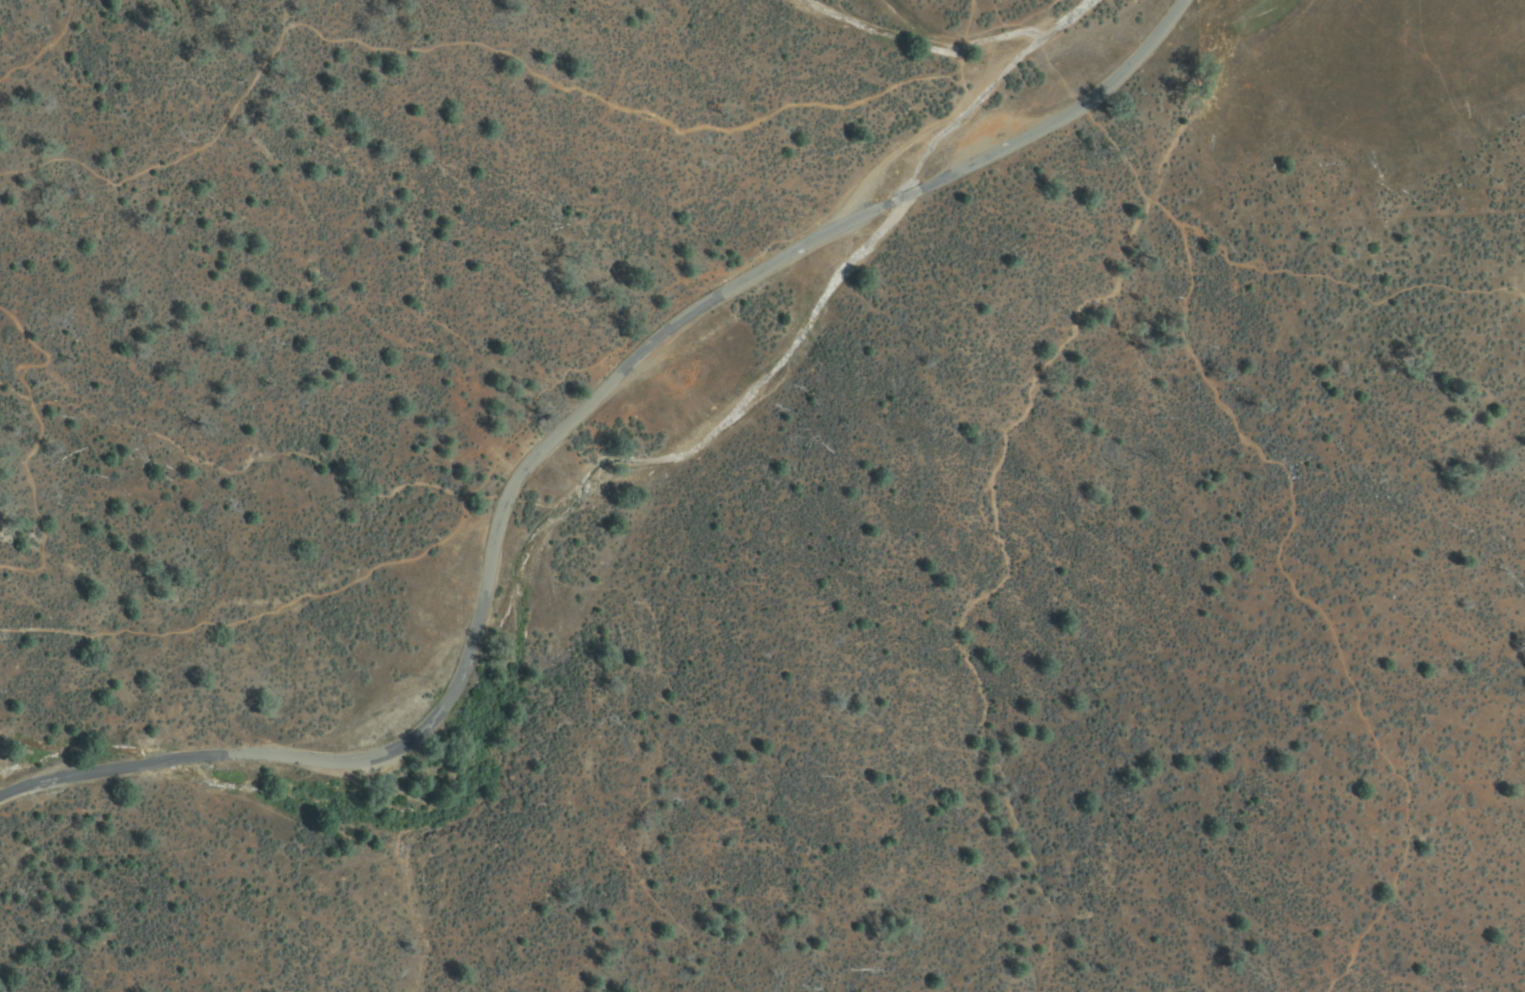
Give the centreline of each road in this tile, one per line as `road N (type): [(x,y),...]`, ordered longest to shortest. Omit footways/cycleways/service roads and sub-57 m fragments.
road 1 (residential): [(0,782),(140,754),(352,750),(402,725),(448,667),(489,491),(523,445),(677,303),(834,212),(1058,105),(1127,47),(1163,0)]

